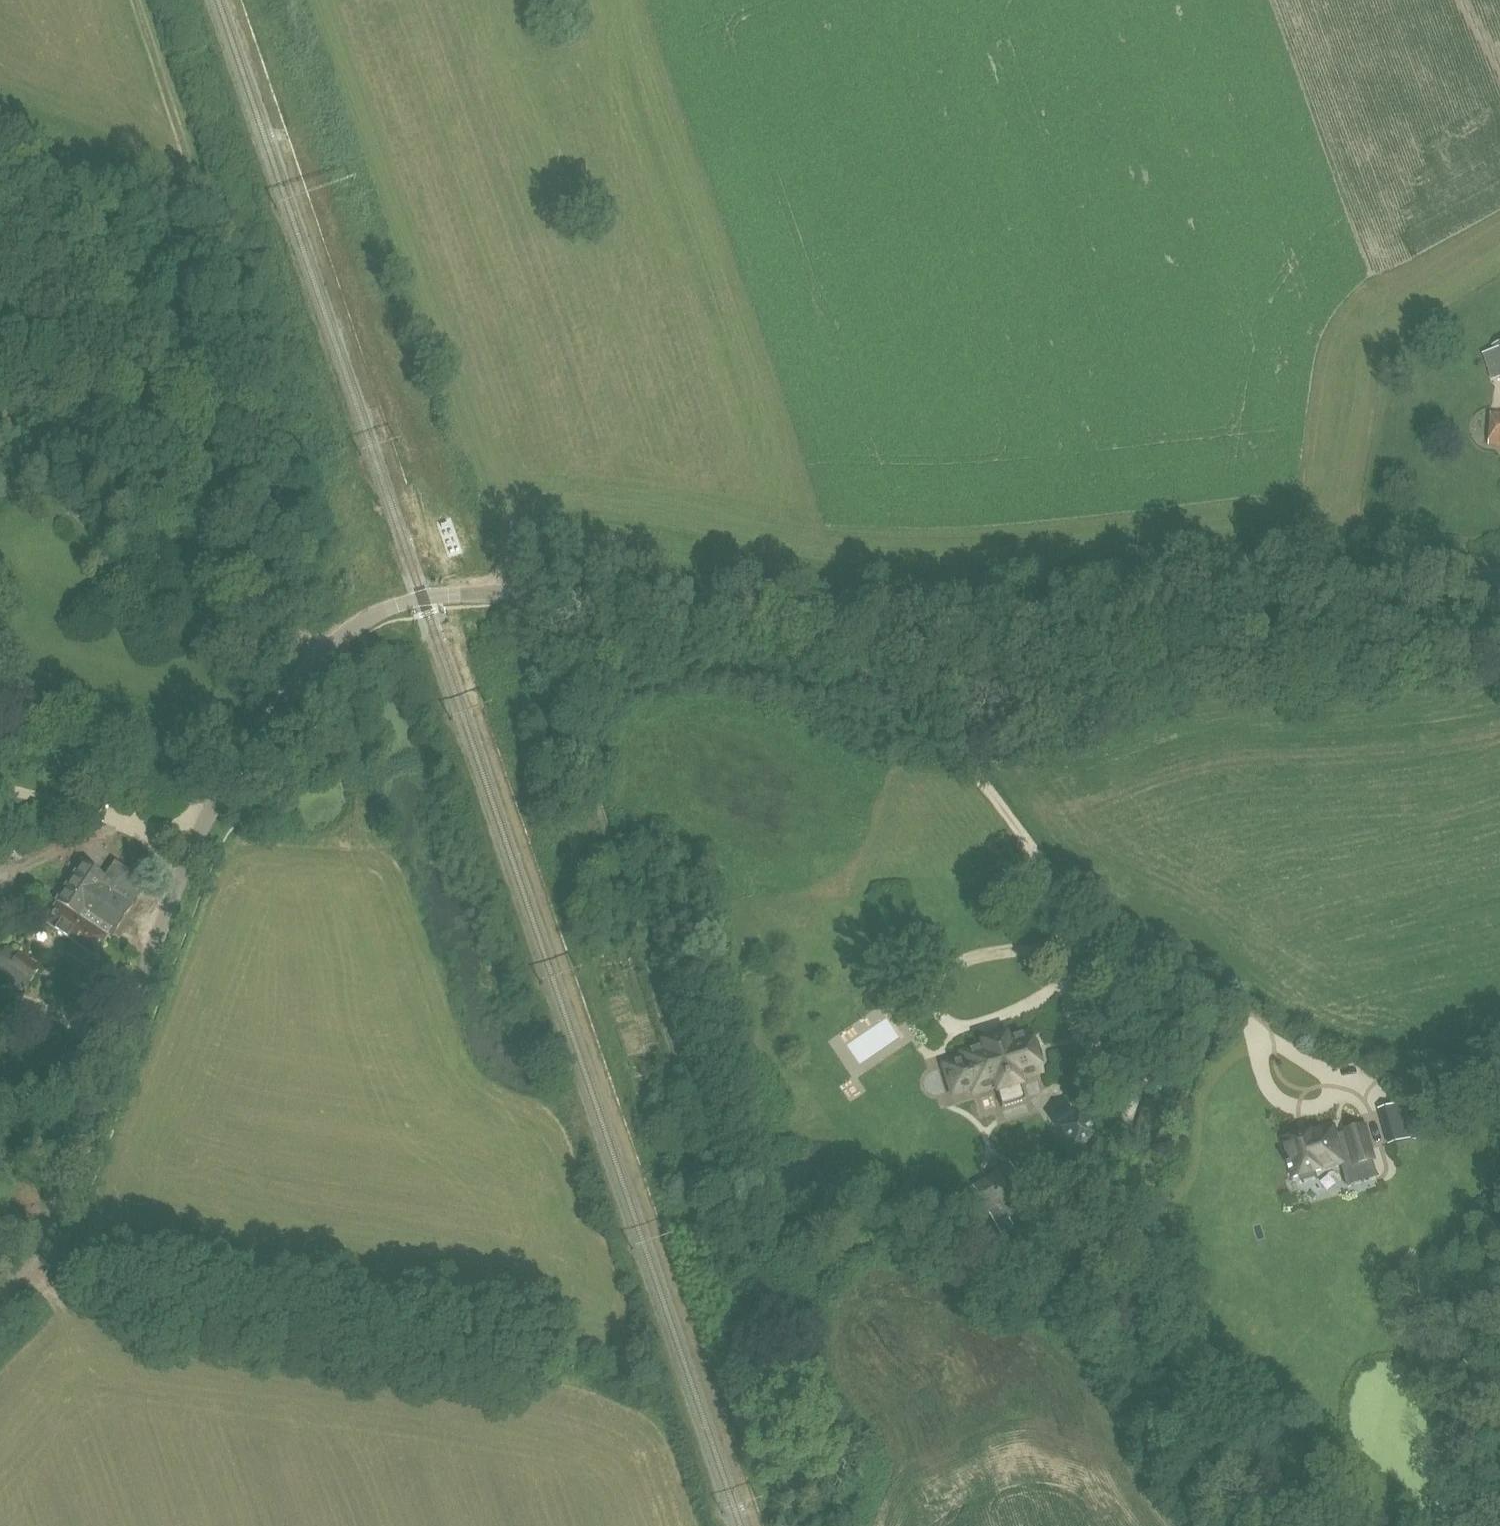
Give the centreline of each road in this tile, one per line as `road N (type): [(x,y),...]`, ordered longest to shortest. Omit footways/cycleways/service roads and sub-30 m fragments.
road 1 (unclassified): [(0,1293),(31,1254),(82,1151),(205,817),(276,711),(340,638),(423,598),(830,603)]
road 2 (track): [(828,1525),(806,1412),(586,761),(600,710),(640,675),(705,662),(817,677),(837,664),(837,634)]
road 3 (unclassified): [(1499,576),(998,607),(830,603)]
road 4 (track): [(1257,1029),(1172,966),(1076,929),(967,757),(839,645)]

